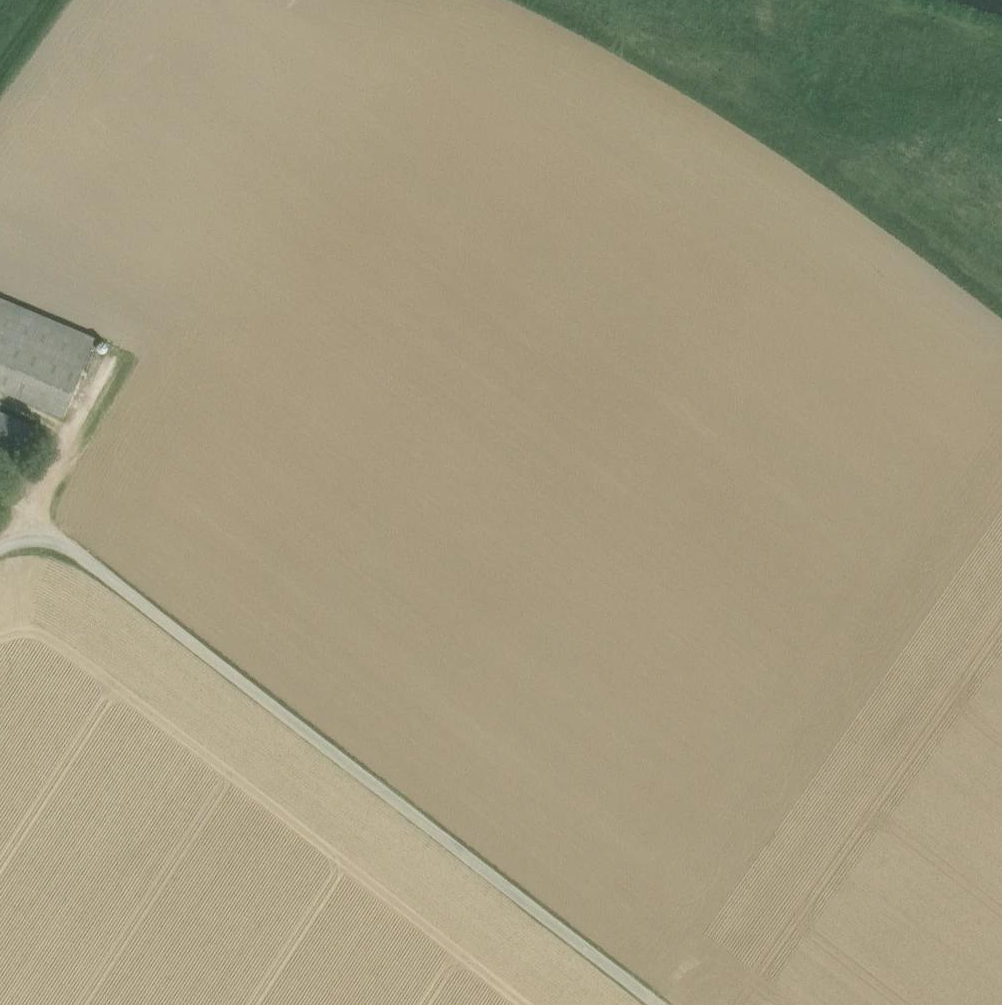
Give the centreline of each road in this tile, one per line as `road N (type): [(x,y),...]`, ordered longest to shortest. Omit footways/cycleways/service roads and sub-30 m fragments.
road 1 (residential): [(0,546),(18,537),(60,540),(654,1004)]

